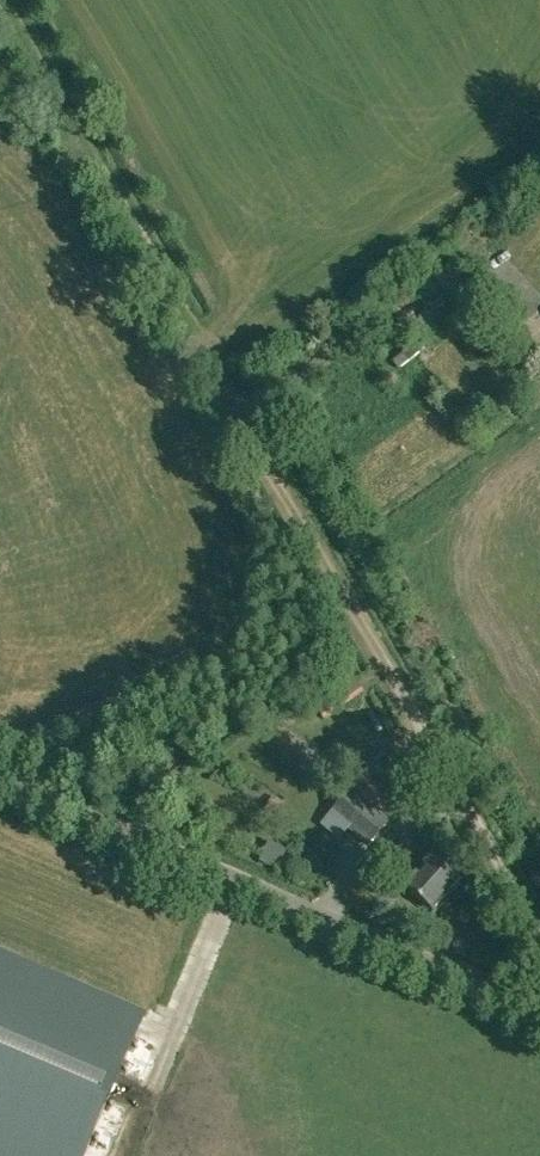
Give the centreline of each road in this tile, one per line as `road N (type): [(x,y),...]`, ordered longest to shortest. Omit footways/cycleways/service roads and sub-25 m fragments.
road 1 (track): [(539,932),(228,420),(204,340),(0,8)]
road 2 (unclassified): [(539,1027),(0,783)]
road 3 (track): [(228,420),(539,214)]
road 4 (track): [(222,884),(180,1026),(127,1155)]

